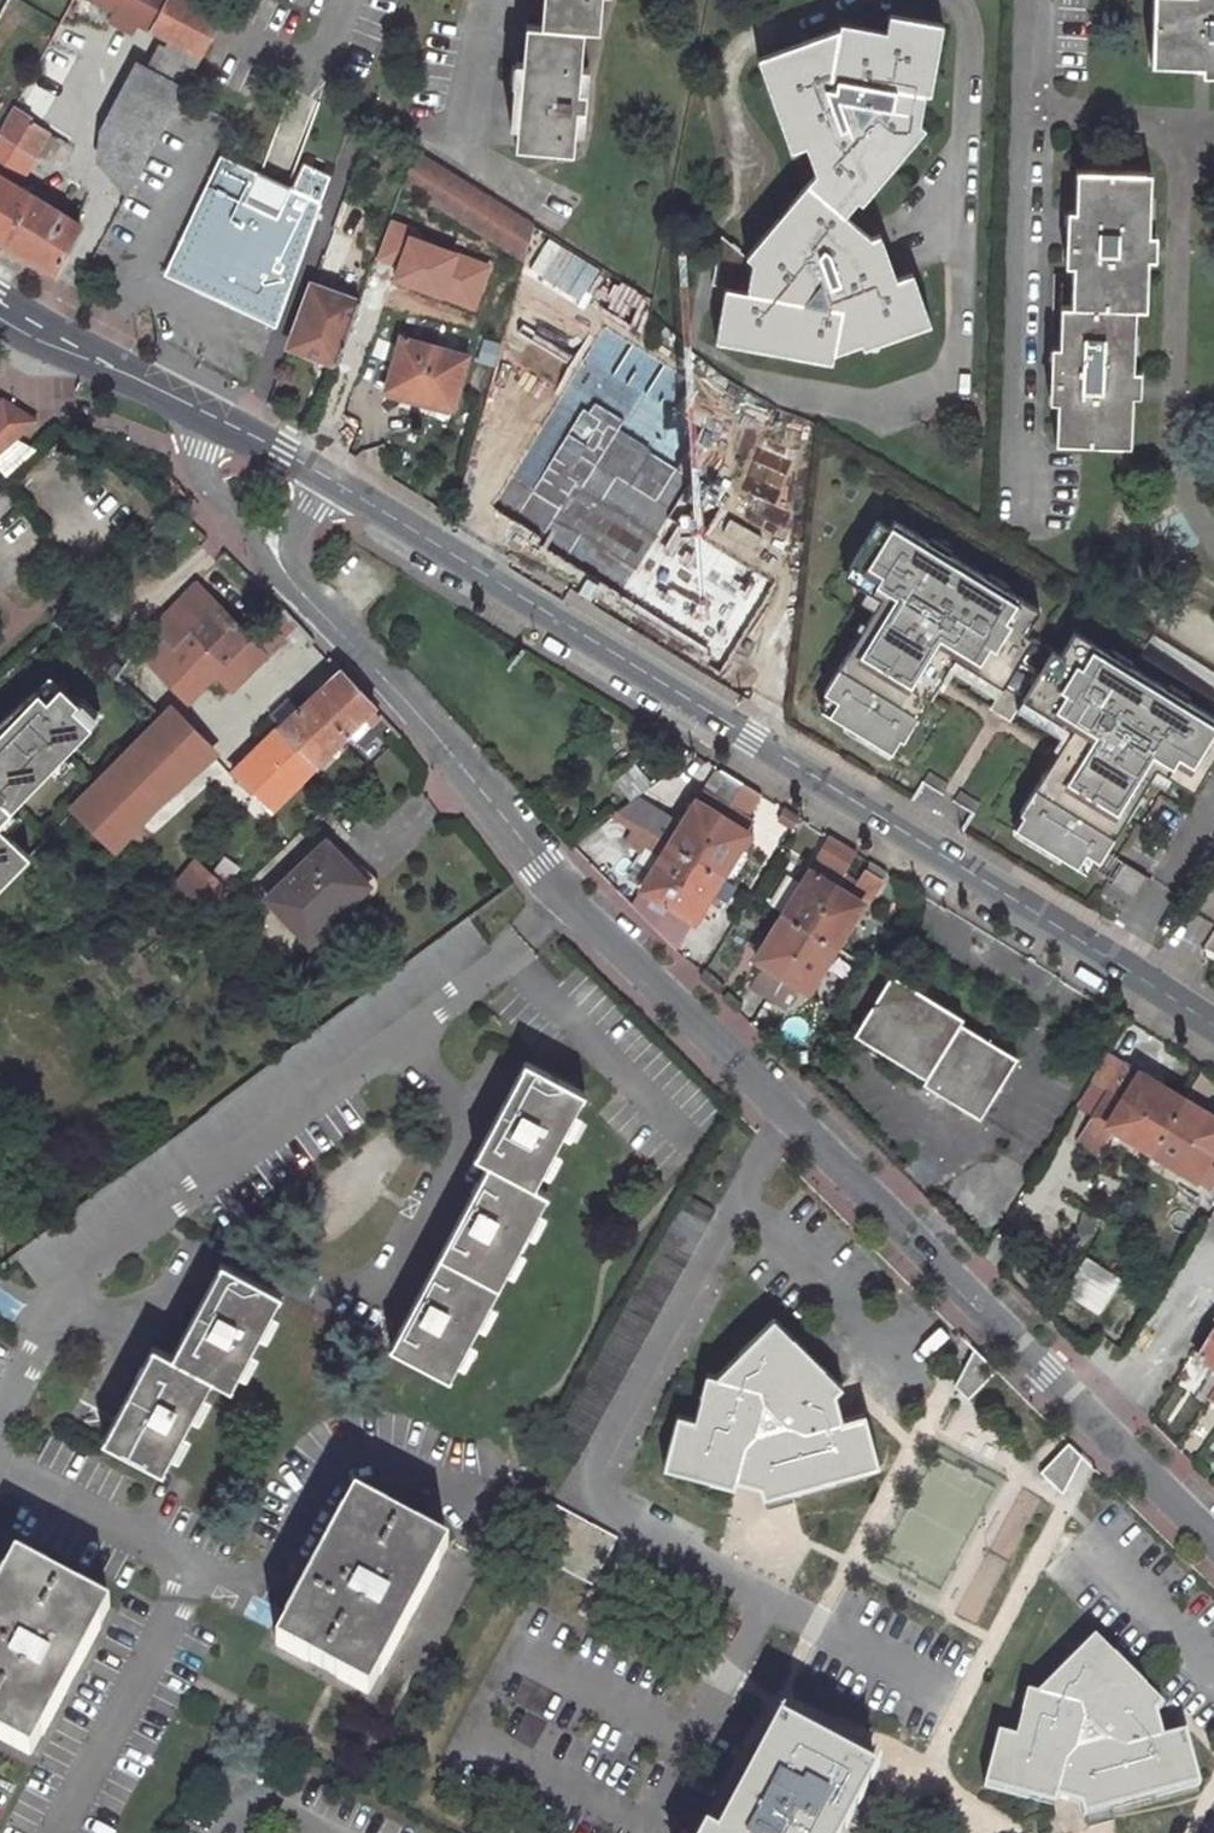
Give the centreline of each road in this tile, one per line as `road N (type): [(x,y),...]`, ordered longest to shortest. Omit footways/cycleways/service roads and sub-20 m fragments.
road 1 (primary): [(326,477),(1121,966)]
road 2 (residential): [(0,1431),(80,1278),(509,955),(568,901)]
road 3 (residential): [(1105,1427),(568,901)]
road 4 (residential): [(568,901),(417,711),(295,588)]
road 5 (primary): [(0,309),(203,411)]
road 6 (residential): [(203,411),(195,464),(295,588)]
road 7 (residential): [(1105,1427),(1205,1266)]
road 8 (residential): [(1213,1535),(1105,1427)]
road 9 (primary): [(203,411),(326,477)]

